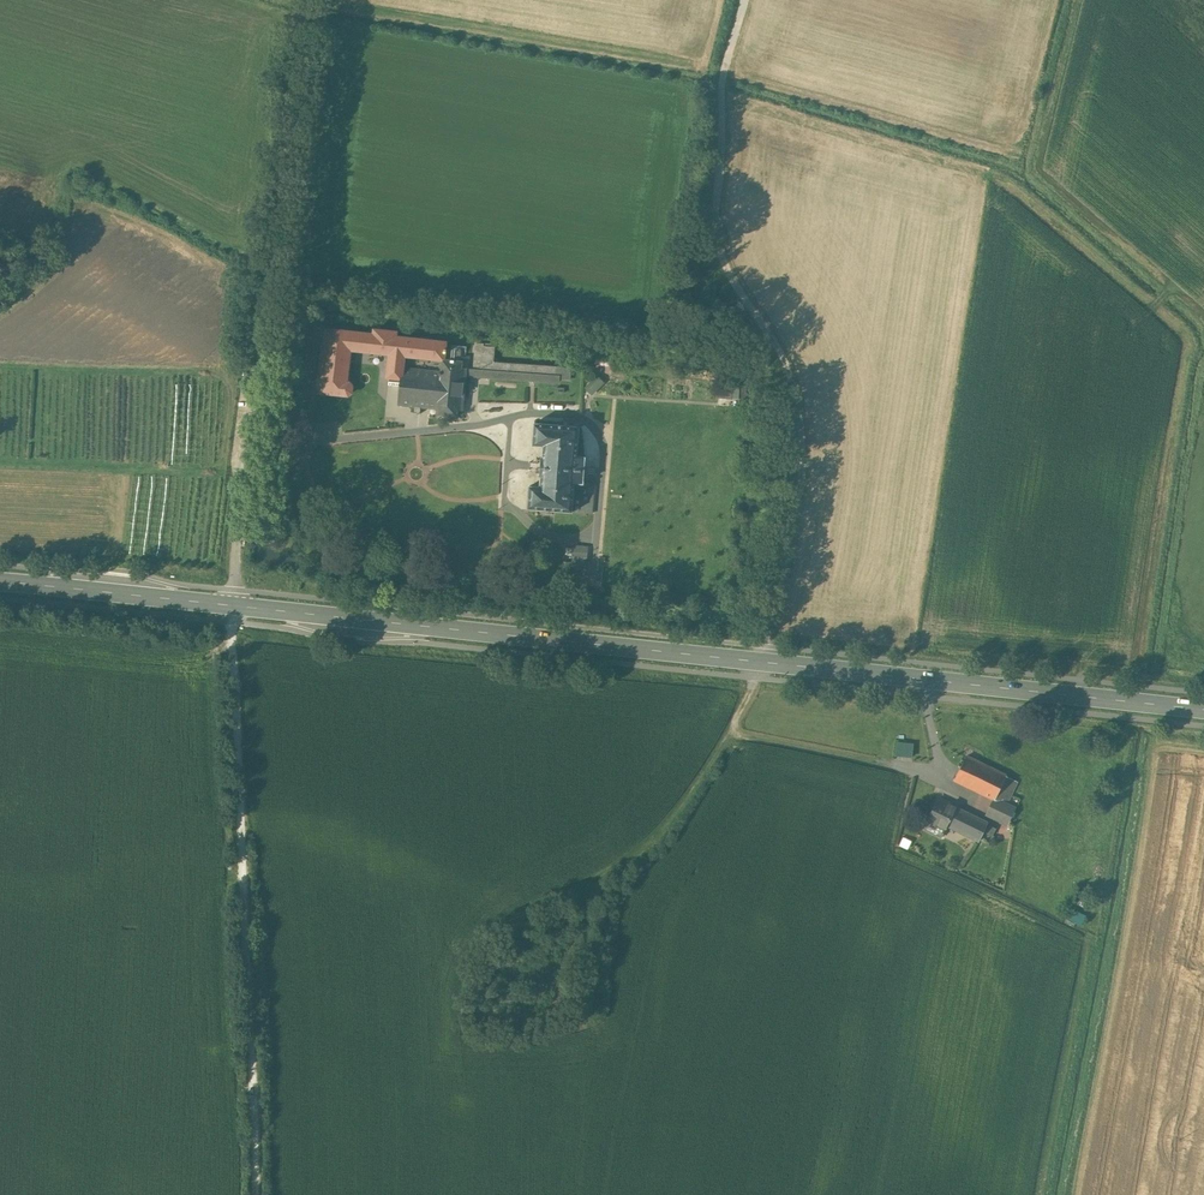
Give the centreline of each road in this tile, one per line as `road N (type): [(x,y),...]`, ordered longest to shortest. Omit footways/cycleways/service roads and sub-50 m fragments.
road 1 (track): [(764,660),(793,515),(797,410),(780,339),(723,255),(714,222),(719,96),(742,0)]
road 2 (track): [(233,605),(255,1194)]
road 3 (secondary): [(233,605),(782,662)]
road 4 (secondary): [(1203,708),(782,662)]
road 5 (residential): [(266,299),(233,605)]
road 6 (track): [(305,0),(266,299)]
road 7 (secondary): [(0,581),(233,605)]

